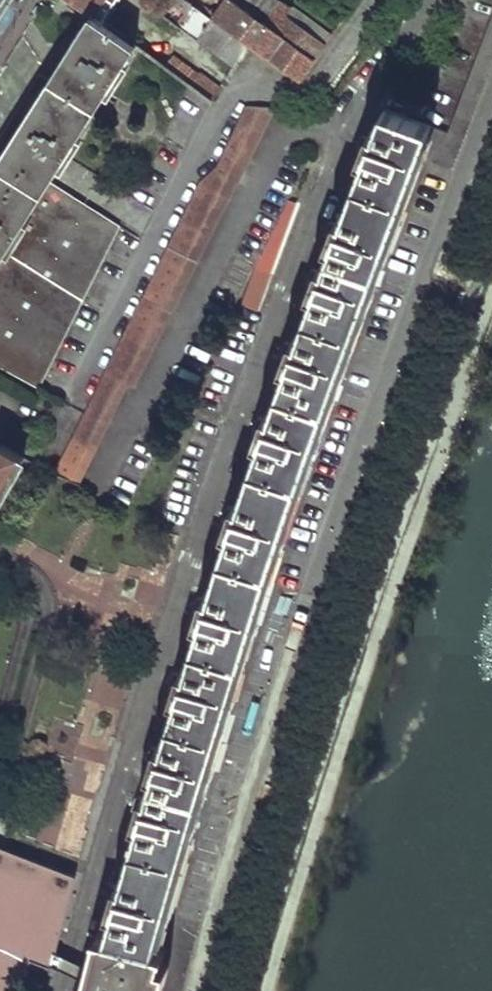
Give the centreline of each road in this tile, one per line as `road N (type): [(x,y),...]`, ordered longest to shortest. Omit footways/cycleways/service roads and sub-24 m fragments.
road 1 (residential): [(491,107),(325,569),(199,990)]

